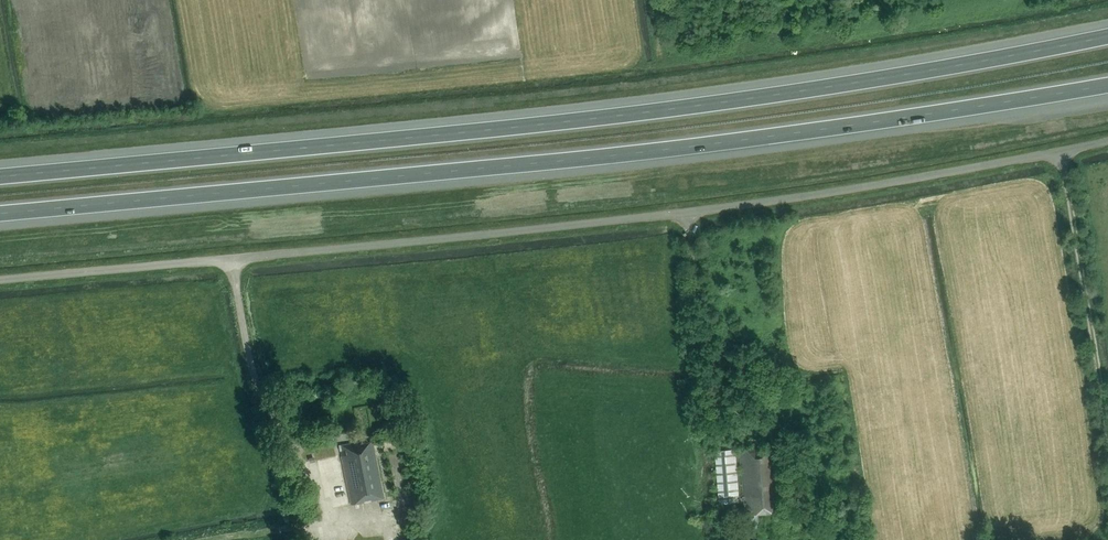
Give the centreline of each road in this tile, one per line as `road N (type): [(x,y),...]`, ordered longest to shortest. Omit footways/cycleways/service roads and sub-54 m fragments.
road 1 (unclassified): [(0,280),(688,214),(1107,140)]
road 2 (motorway): [(1107,36),(653,111),(0,176)]
road 3 (motorway): [(0,214),(642,152),(1107,85)]
road 4 (track): [(330,530),(314,477),(281,433),(248,350),(232,258)]
road 5 (track): [(688,214),(721,437)]

